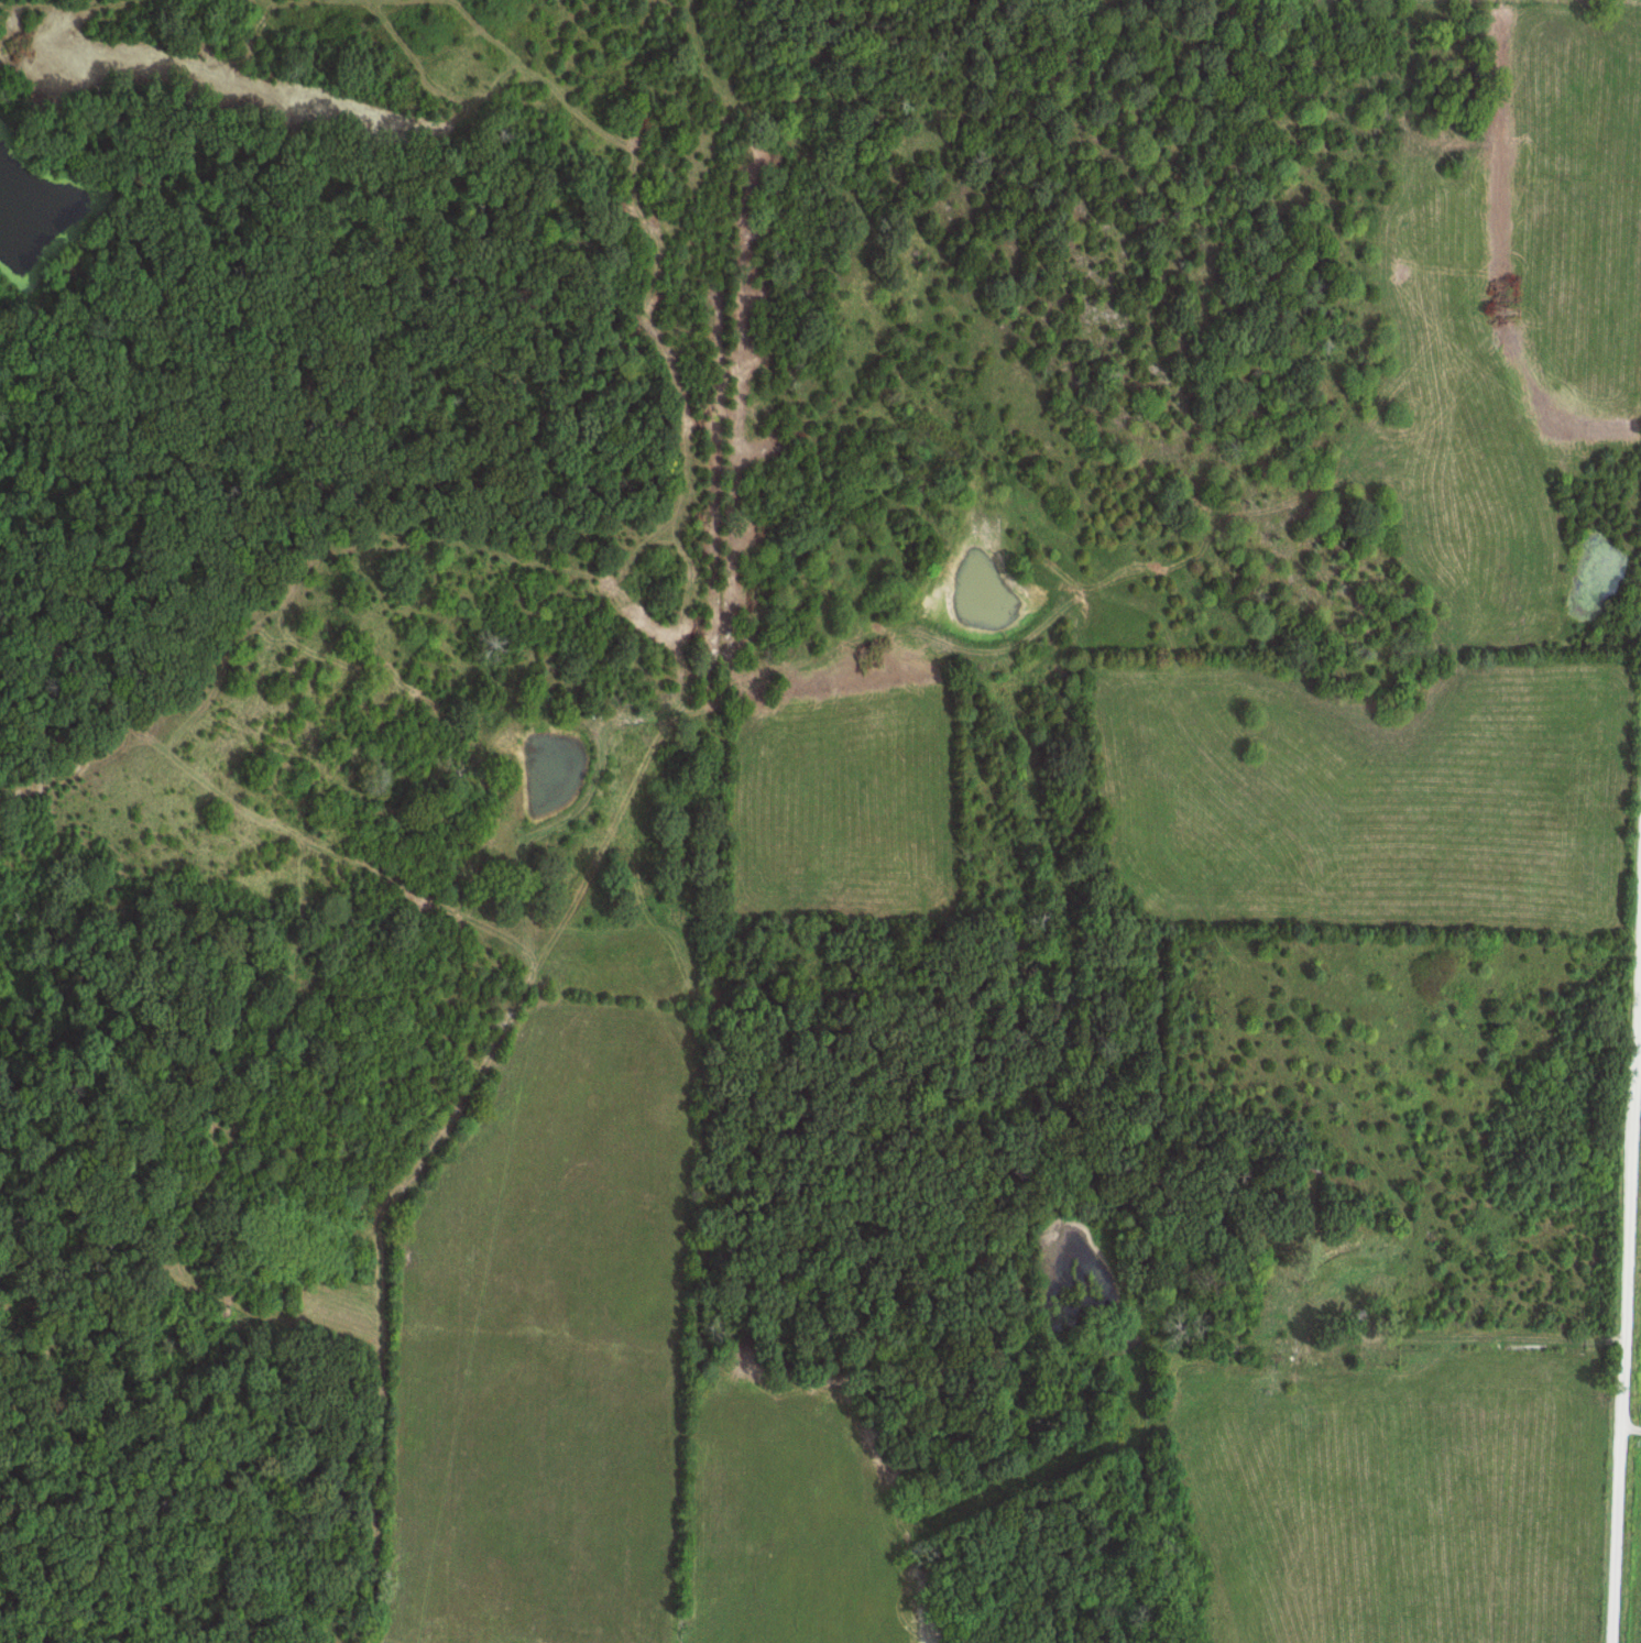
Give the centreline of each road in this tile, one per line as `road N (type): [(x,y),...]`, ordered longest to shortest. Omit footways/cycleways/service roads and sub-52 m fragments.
road 1 (residential): [(1640,1078),(1616,1642)]

